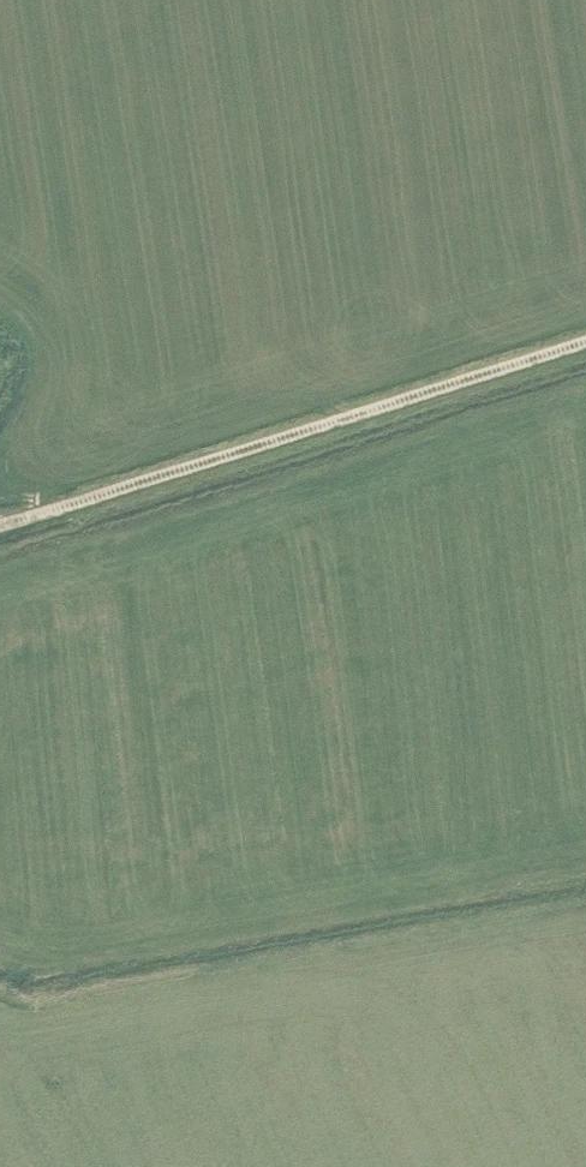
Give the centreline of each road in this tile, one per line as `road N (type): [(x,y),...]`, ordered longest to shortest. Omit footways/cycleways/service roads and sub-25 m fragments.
road 1 (track): [(585,341),(0,524)]

